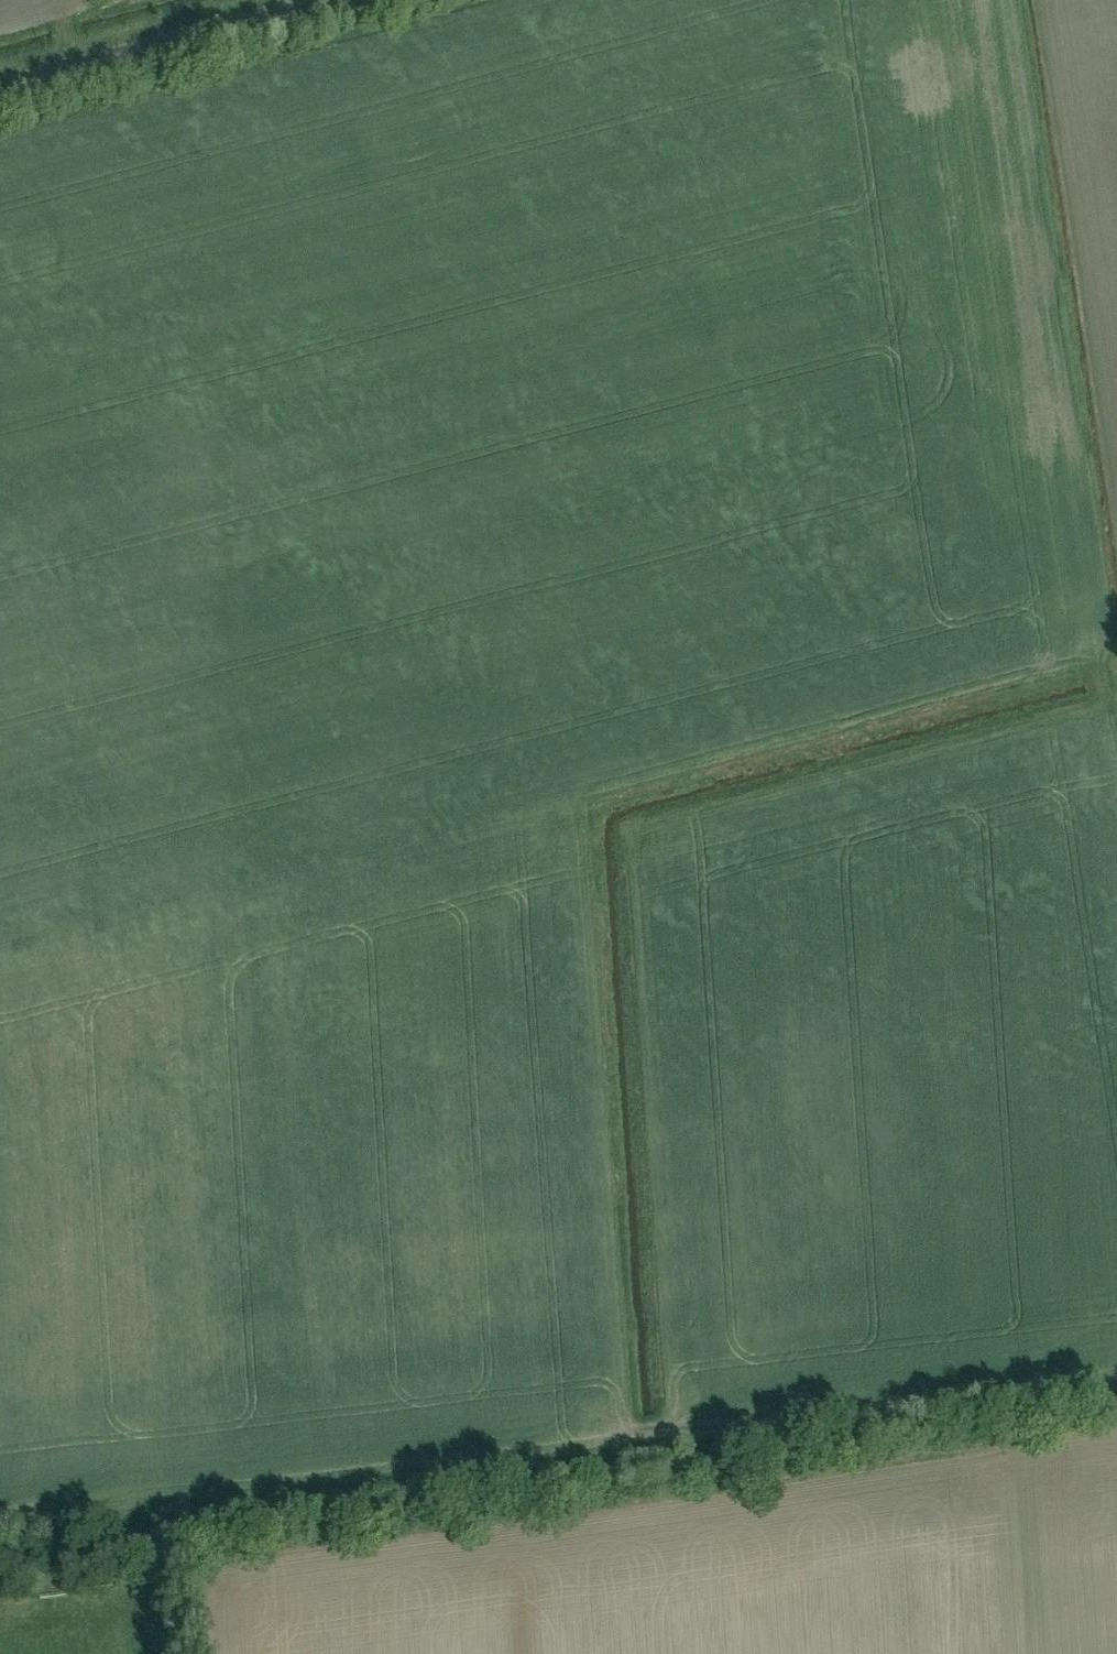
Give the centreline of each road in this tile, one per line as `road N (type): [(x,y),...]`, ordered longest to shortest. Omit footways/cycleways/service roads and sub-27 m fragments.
road 1 (residential): [(0,81),(281,0)]

